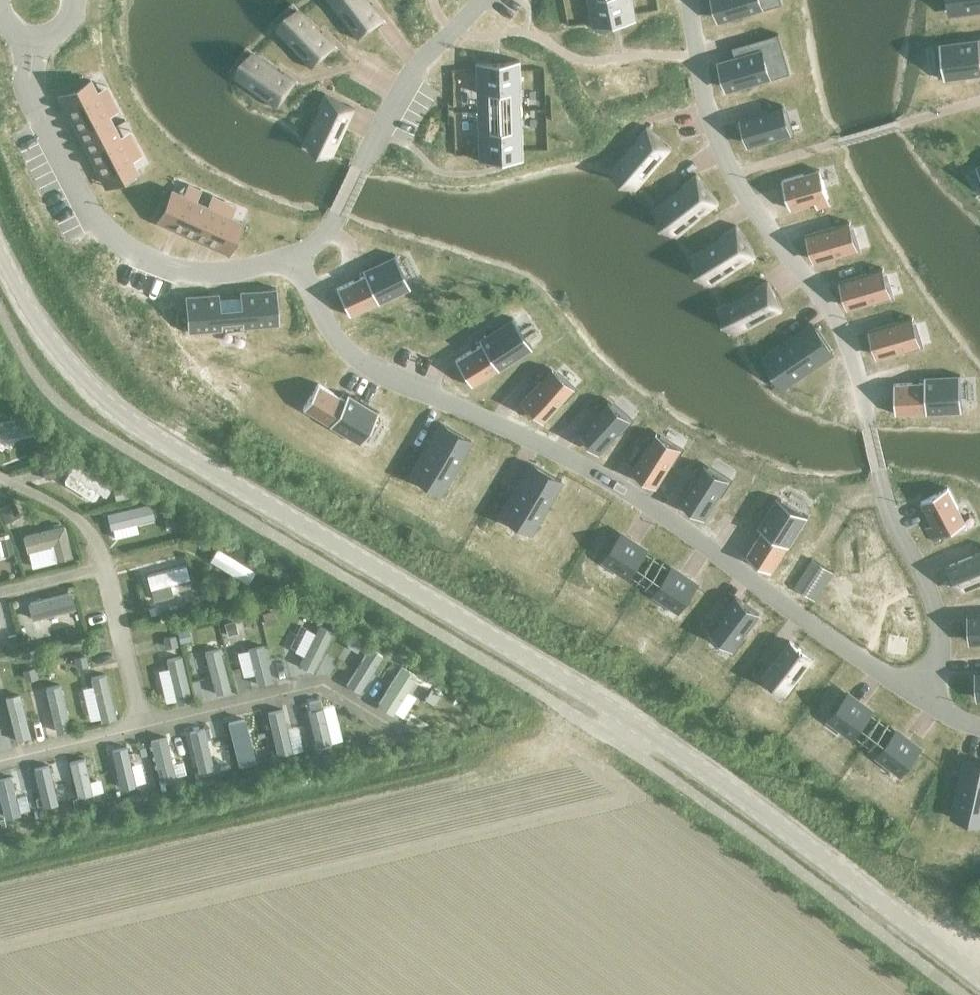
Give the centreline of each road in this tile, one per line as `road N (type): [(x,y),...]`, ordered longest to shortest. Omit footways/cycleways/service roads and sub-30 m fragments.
road 1 (tertiary): [(979,982),(596,699),(142,433),(58,355),(0,257)]

